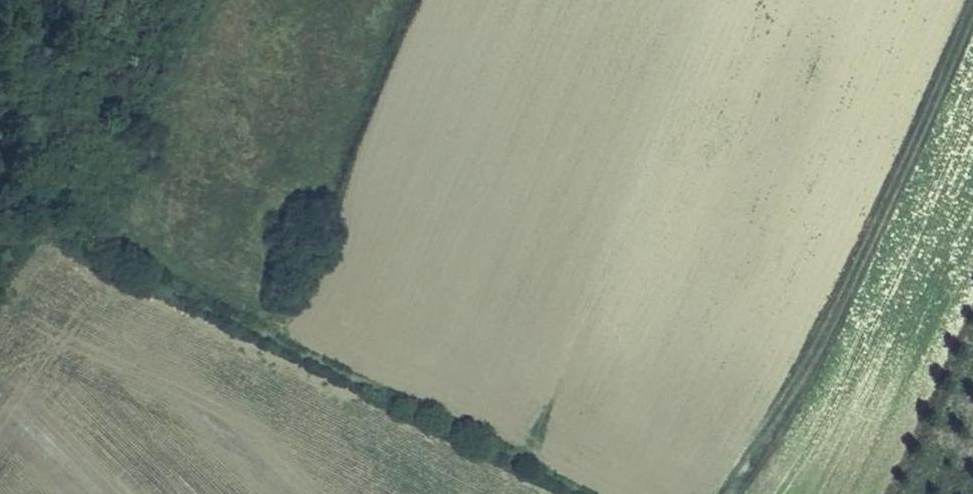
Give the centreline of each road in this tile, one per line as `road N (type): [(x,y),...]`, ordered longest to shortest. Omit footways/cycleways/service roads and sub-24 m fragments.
road 1 (track): [(729,493),(826,335),(972,8)]

